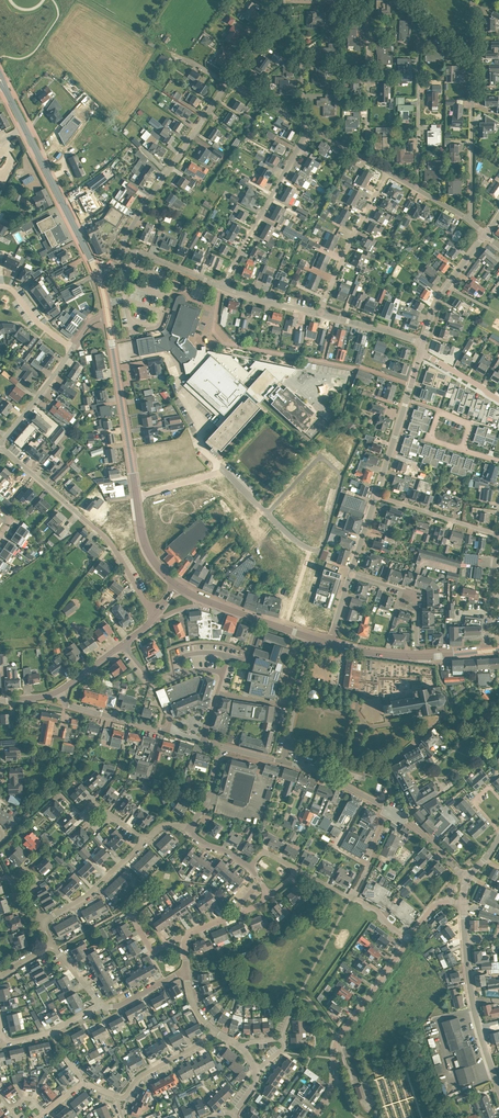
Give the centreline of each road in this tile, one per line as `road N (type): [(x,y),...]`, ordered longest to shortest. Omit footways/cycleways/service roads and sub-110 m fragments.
road 1 (residential): [(157,613),(107,537),(0,447)]
road 2 (secondary): [(97,274),(0,79)]
road 3 (unclassified): [(314,1117),(334,1091),(336,1041),(409,939)]
road 4 (residential): [(125,251),(124,238),(227,83)]
road 5 (residential): [(222,286),(310,127)]
road 6 (secondary): [(136,496),(107,317)]
road 7 (residential): [(416,188),(420,25)]
road 8 (residential): [(287,741),(384,762),(433,725)]
road 9 (residential): [(320,314),(387,172)]
road 10 (unclassified): [(202,741),(67,705),(59,691)]
road 11 (residential): [(136,496),(221,472),(267,515)]
road 12 (tertiary): [(498,1086),(471,995),(465,940)]
road 13 (residential): [(468,219),(473,72)]
road 14 (residential): [(366,159),(369,13)]
road 15 (residential): [(40,922),(90,896),(144,840)]
road 16 (residential): [(416,657),(412,594),(351,574)]
road 17 (residential): [(498,535),(377,497)]
road 18 (unclassified): [(423,343),(440,297),(485,235)]
road 19 (unclassified): [(0,444),(73,349)]

